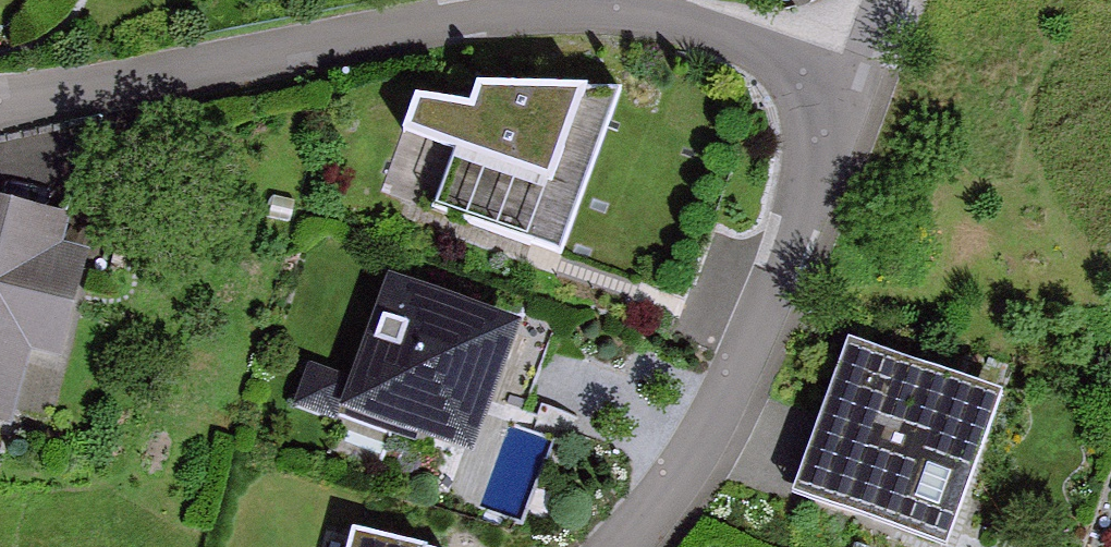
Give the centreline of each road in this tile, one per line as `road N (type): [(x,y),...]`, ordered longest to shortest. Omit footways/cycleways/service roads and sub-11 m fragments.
road 1 (residential): [(830,120),(805,71),(631,5),(522,7),(104,91),(0,102)]
road 2 (residential): [(626,546),(693,470),(763,348),(832,155),(830,120)]
road 3 (residential): [(830,120),(877,55),(898,0)]

